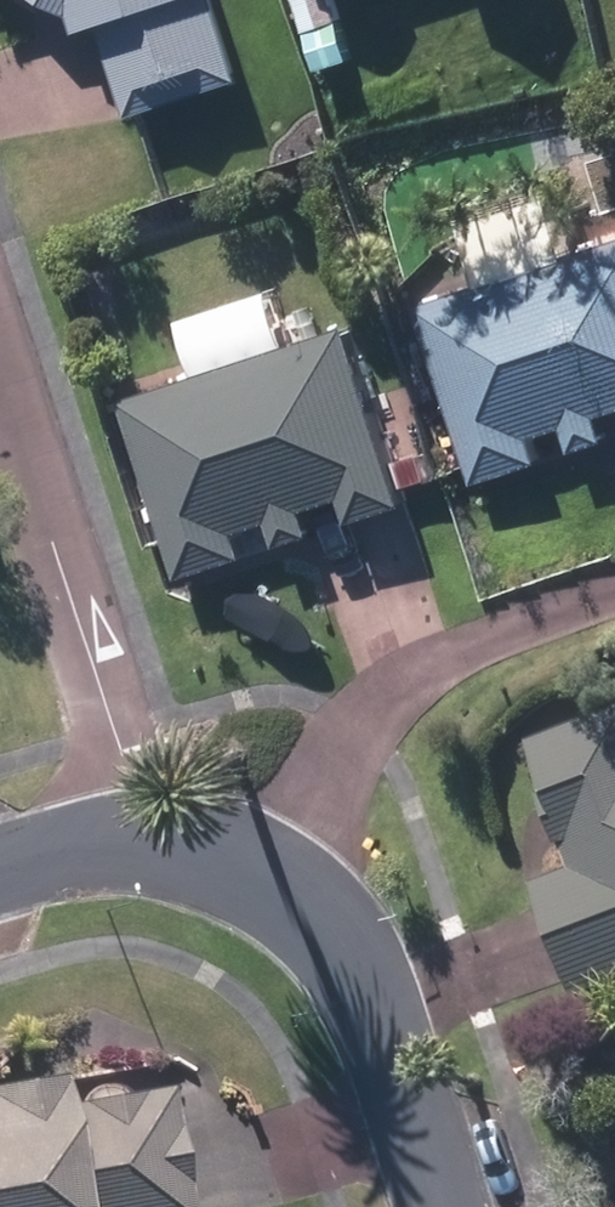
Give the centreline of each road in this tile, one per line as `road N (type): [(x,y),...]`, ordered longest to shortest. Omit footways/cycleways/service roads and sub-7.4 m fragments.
road 1 (residential): [(449,1206),(391,1035),(364,972),(331,925),(262,867),(225,851),(148,843)]
road 2 (residential): [(0,384),(148,843)]
road 3 (residential): [(148,843),(0,877)]

